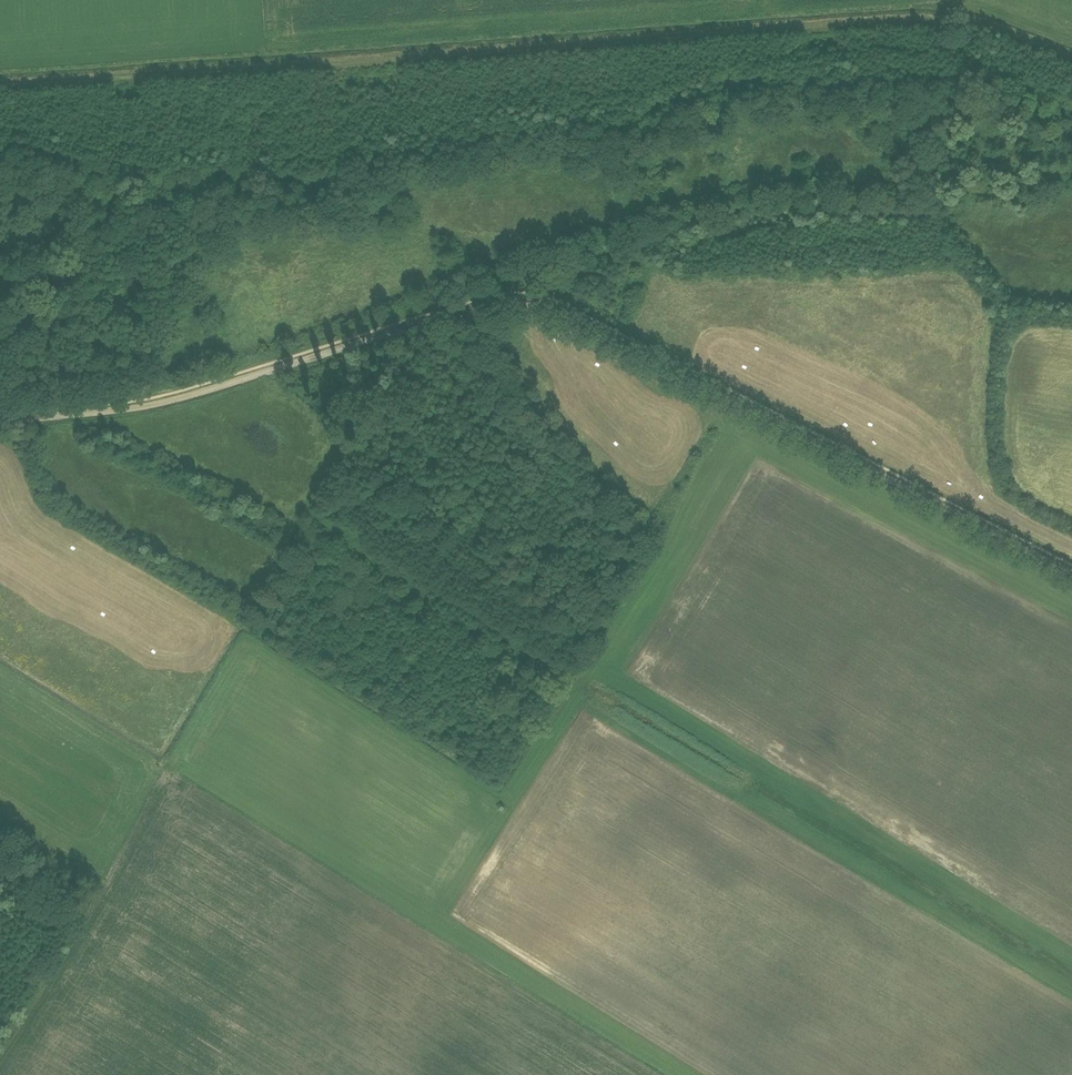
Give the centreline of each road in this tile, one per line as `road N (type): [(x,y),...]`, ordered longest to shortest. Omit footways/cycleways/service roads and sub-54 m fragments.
road 1 (track): [(1071,572),(608,332),(532,301),(477,307),(176,399),(0,422)]

